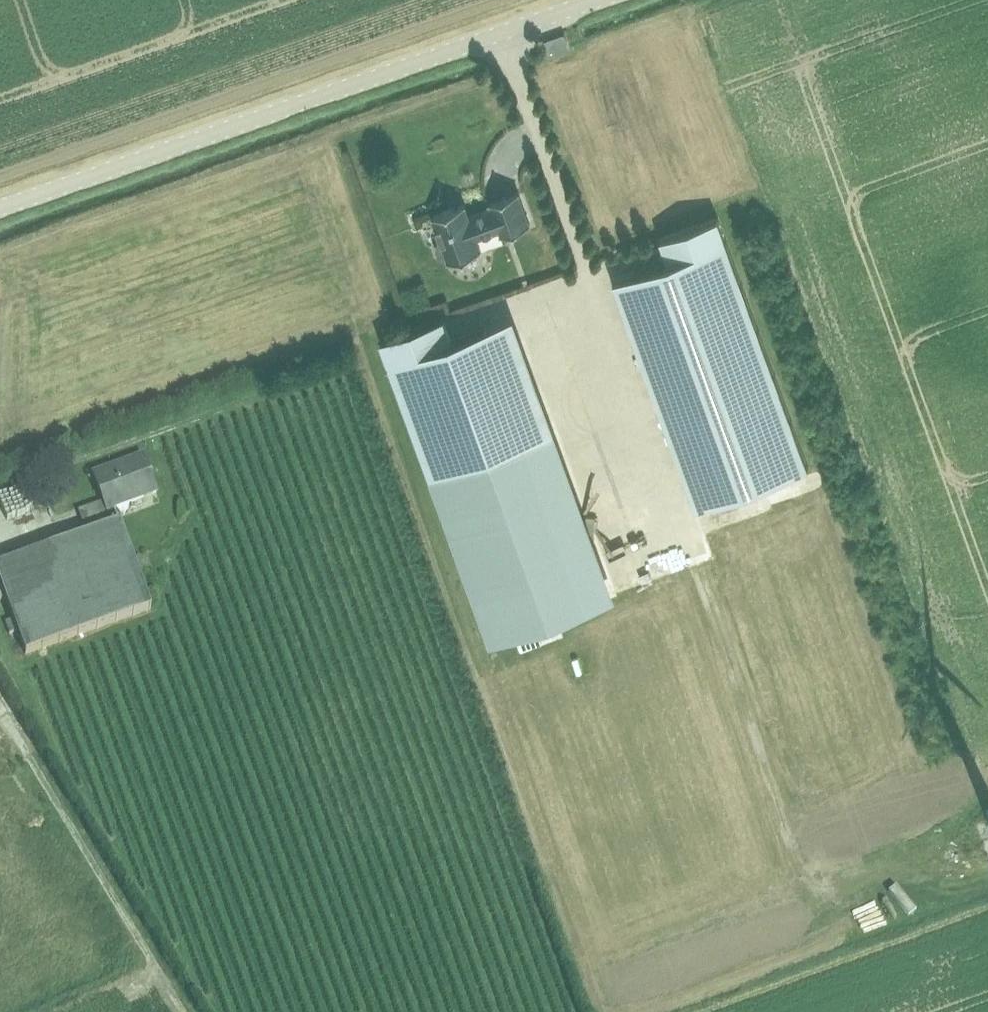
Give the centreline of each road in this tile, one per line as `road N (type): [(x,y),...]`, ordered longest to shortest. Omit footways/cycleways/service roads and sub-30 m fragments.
road 1 (tertiary): [(0,206),(596,0)]

